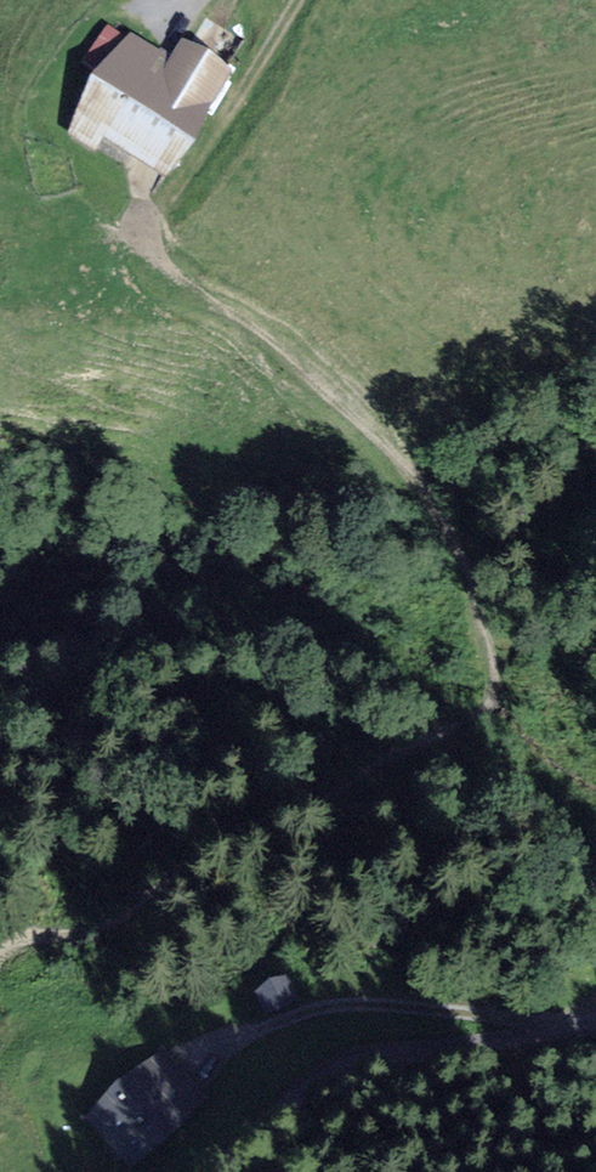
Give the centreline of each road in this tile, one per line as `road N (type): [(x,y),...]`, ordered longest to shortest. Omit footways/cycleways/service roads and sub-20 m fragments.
road 1 (unclassified): [(595,1027),(347,1062),(211,1171)]
road 2 (track): [(239,1039),(331,1008),(564,1021),(571,1031)]
road 3 (track): [(299,0),(223,118)]

